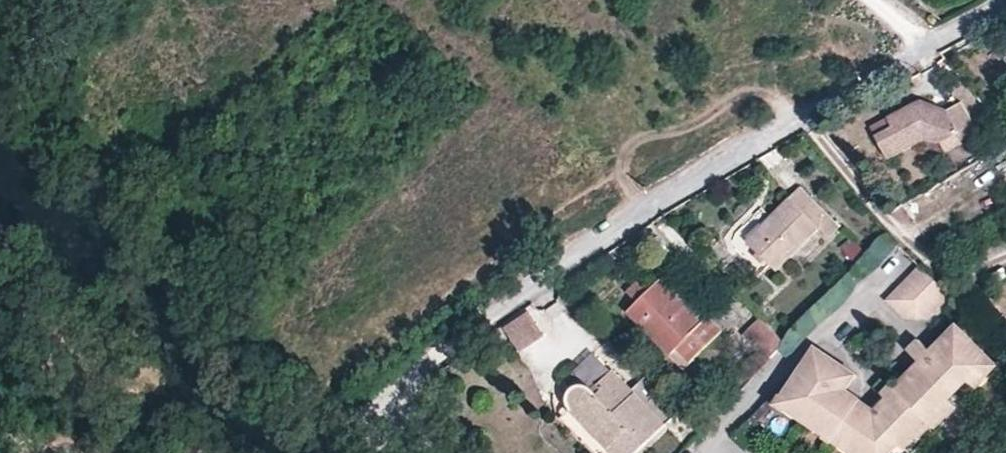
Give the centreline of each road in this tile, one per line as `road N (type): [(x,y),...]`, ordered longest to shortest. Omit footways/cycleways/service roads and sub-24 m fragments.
road 1 (residential): [(359,412),(706,176),(1005,5)]

